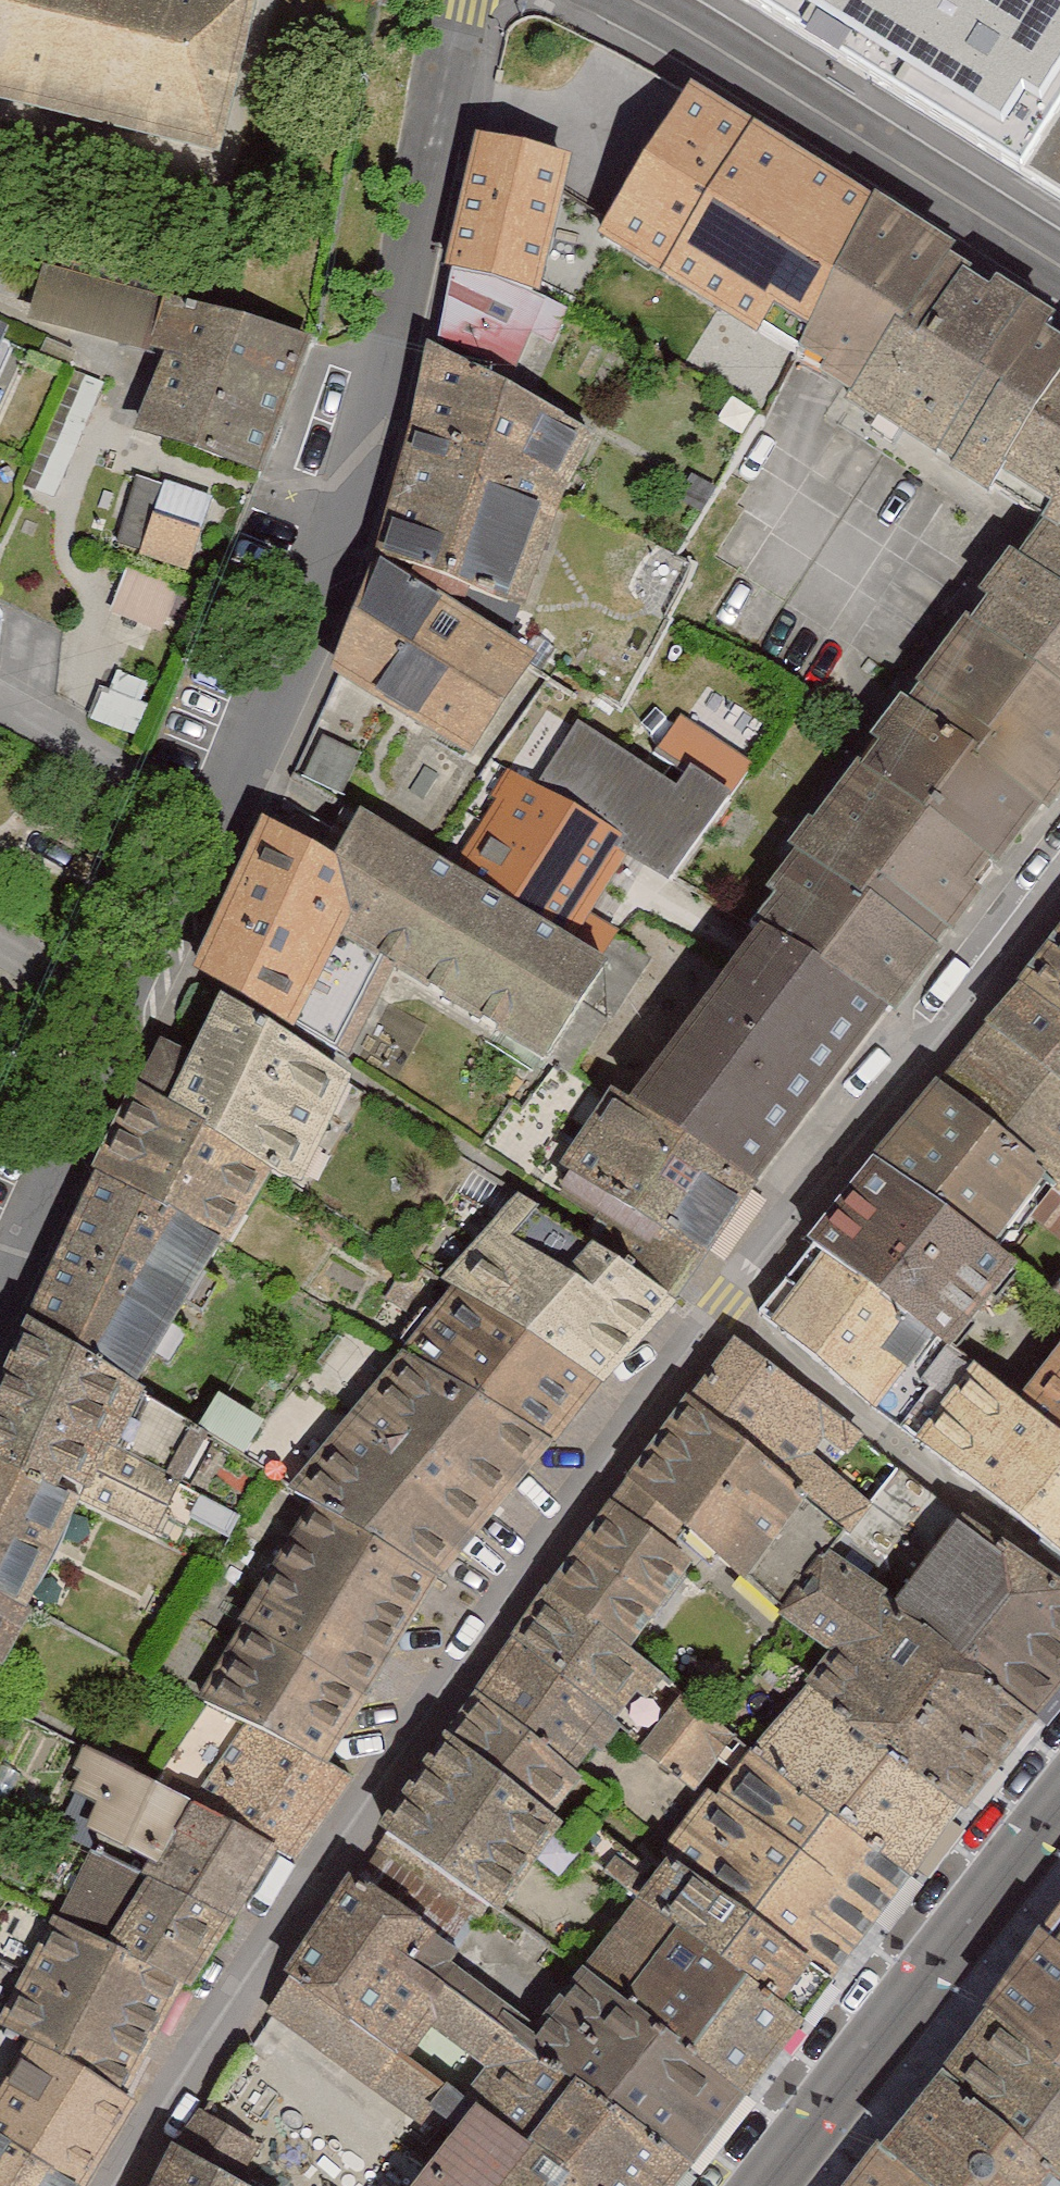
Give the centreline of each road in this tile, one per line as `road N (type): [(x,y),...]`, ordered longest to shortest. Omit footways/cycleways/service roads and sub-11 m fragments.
road 1 (residential): [(1059,891),(717,1303),(574,1493),(294,1908),(128,2185)]
road 2 (residential): [(0,1289),(263,747),(386,424),(459,0)]
road 3 (residential): [(1059,267),(633,0)]
road 4 (primary): [(766,2185),(1059,1810)]

